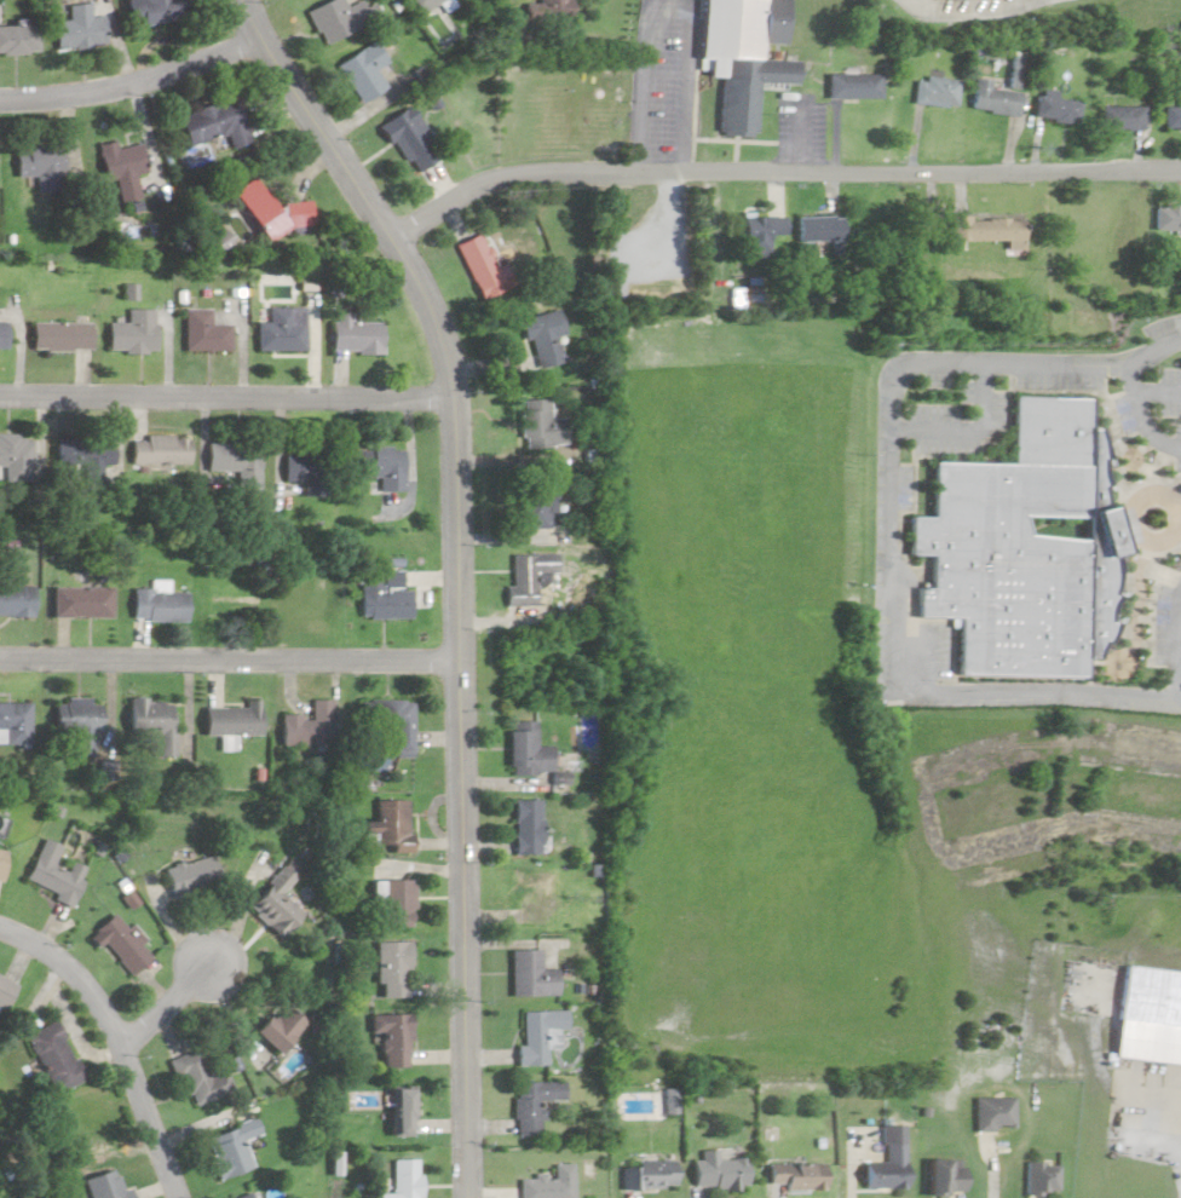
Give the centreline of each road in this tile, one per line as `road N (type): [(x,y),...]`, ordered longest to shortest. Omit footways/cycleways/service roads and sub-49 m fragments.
road 1 (residential): [(1180,172),(529,175),(473,190),(390,242)]
road 2 (residential): [(465,1197),(453,397)]
road 3 (residential): [(455,658),(0,659)]
road 4 (residential): [(453,397),(0,396)]
road 5 (residential): [(453,397),(440,339),(419,292),(242,0)]
road 6 (residential): [(173,1197),(90,993),(50,956),(0,932)]
road 7 (residential): [(0,98),(134,83),(259,36)]
road 8 (residential): [(116,1046),(209,962)]

